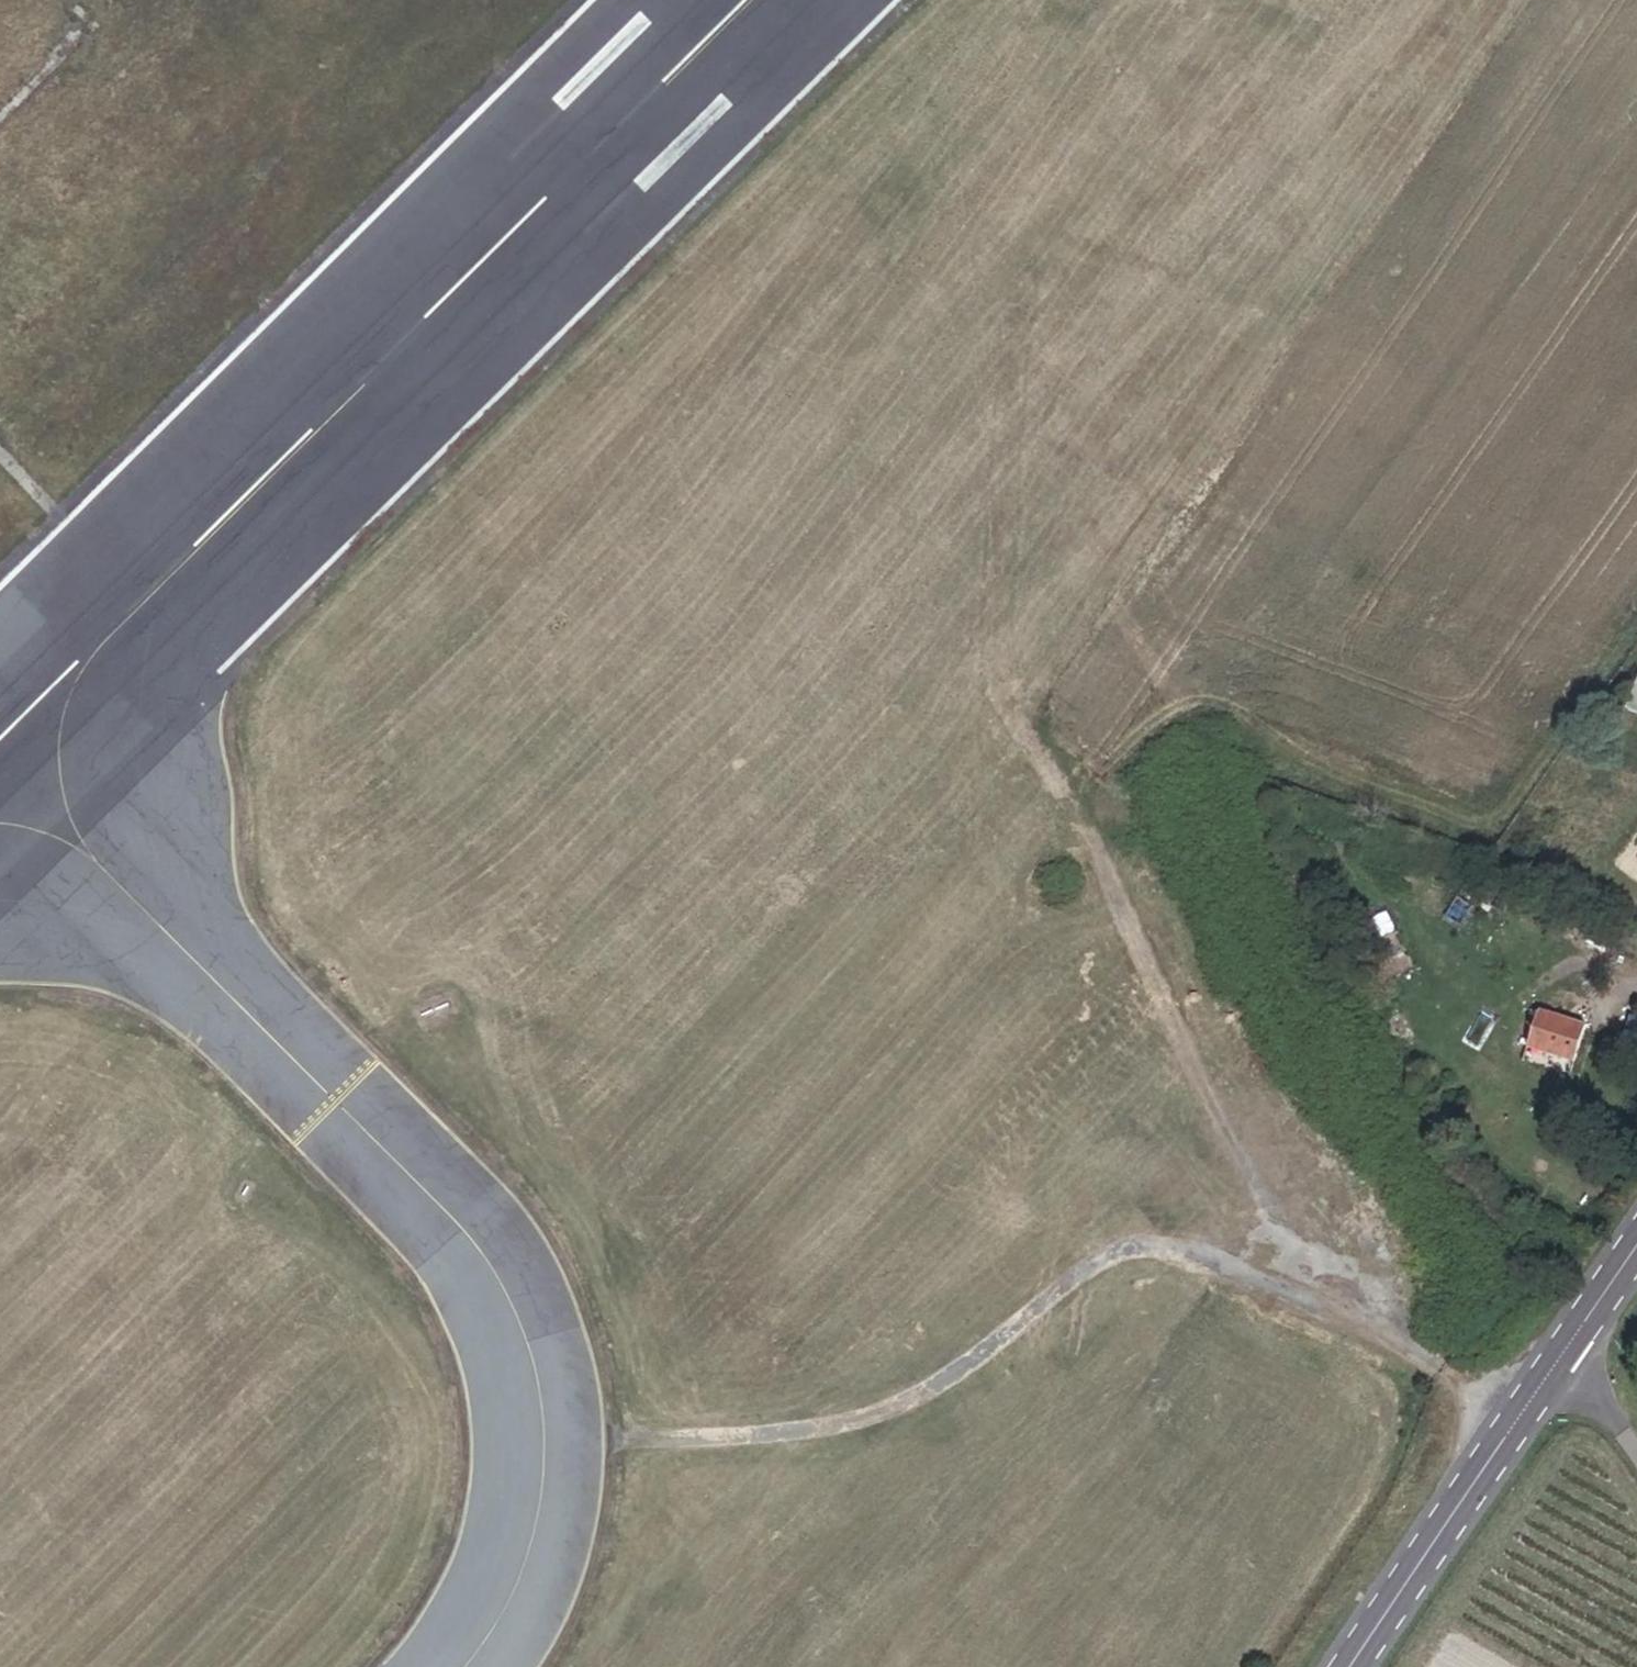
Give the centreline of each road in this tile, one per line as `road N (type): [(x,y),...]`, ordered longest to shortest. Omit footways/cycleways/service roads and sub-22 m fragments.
road 1 (primary): [(1350,1666),(1567,1346)]
road 2 (unclassified): [(1567,1346),(1636,1451)]
road 3 (primary): [(1567,1346),(1636,1247)]

